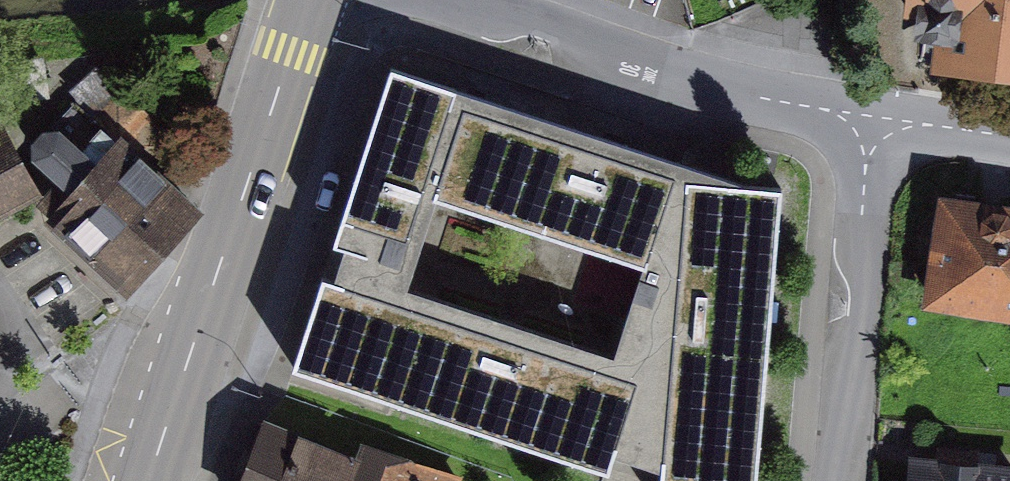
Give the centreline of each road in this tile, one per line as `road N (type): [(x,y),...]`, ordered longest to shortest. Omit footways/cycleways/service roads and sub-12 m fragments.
road 1 (primary): [(148,480),(310,0)]
road 2 (residential): [(457,0),(868,121)]
road 3 (residential): [(846,480),(868,121)]
road 4 (residential): [(868,121),(1009,141)]

